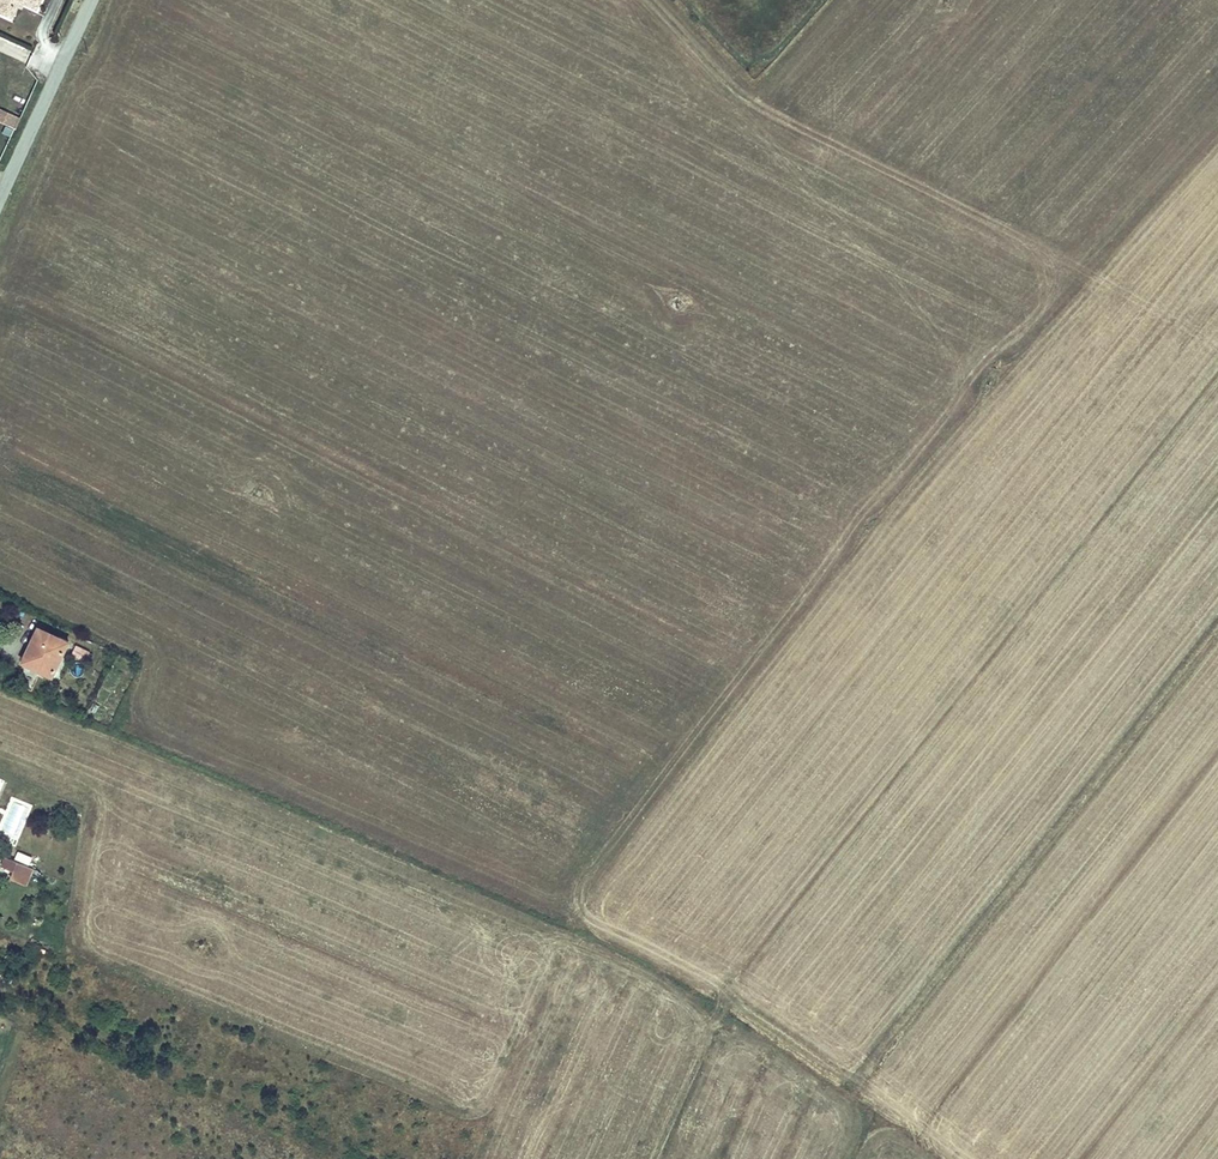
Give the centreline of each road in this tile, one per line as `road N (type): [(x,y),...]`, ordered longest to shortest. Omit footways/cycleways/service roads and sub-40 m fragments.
road 1 (unclassified): [(0,194),(89,0)]

